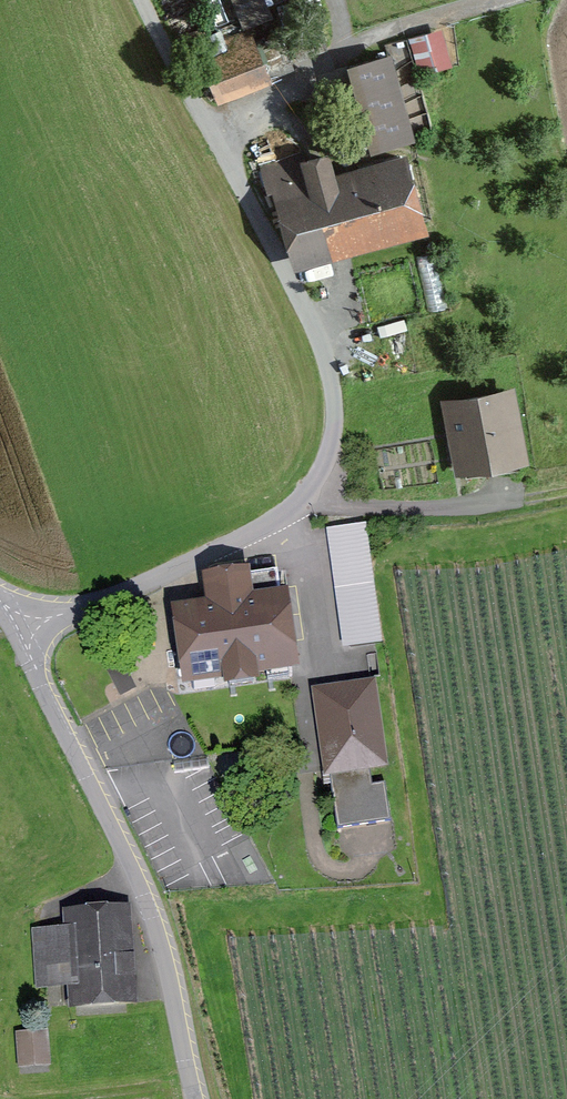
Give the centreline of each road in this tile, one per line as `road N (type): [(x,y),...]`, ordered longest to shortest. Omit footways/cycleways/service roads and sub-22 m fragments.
road 1 (unclassified): [(144,0),(310,319),(330,376),(331,450),(306,498),(266,526),(99,605),(18,624)]
road 2 (unclassified): [(18,624),(148,902),(213,1098)]

